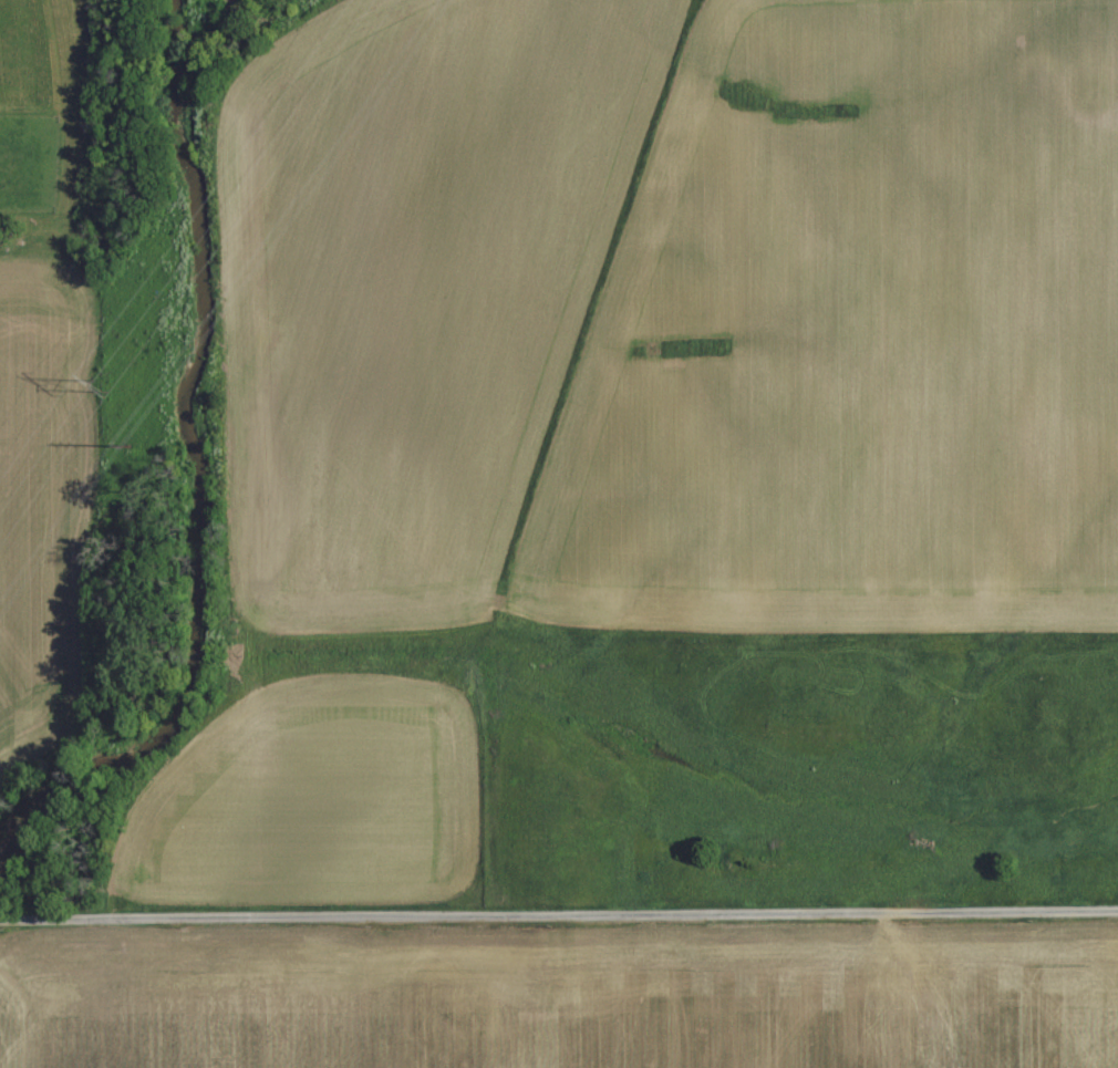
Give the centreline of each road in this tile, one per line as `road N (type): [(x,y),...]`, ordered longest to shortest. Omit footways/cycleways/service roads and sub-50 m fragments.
road 1 (residential): [(1117,909),(0,918)]

